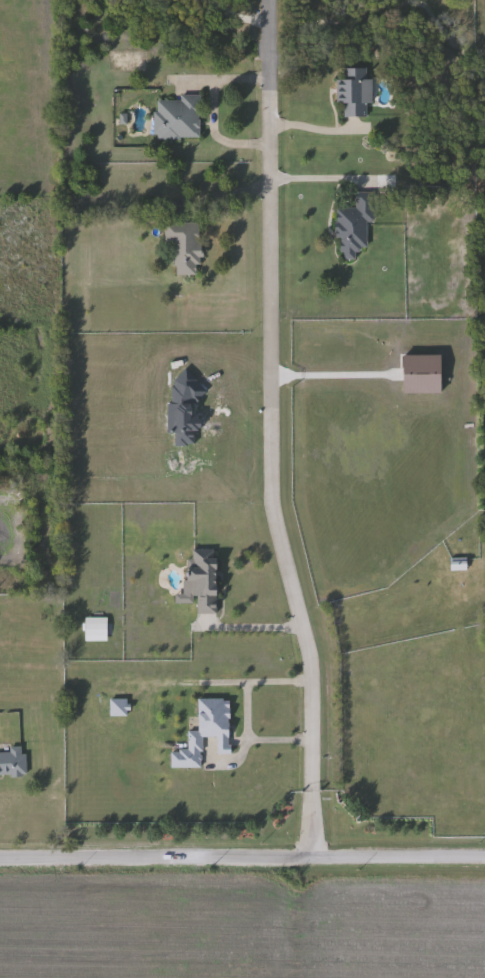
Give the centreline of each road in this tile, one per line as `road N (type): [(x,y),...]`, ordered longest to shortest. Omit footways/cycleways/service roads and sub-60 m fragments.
road 1 (residential): [(308,857),(308,649),(272,493),(272,0)]
road 2 (residential): [(0,858),(484,857)]

